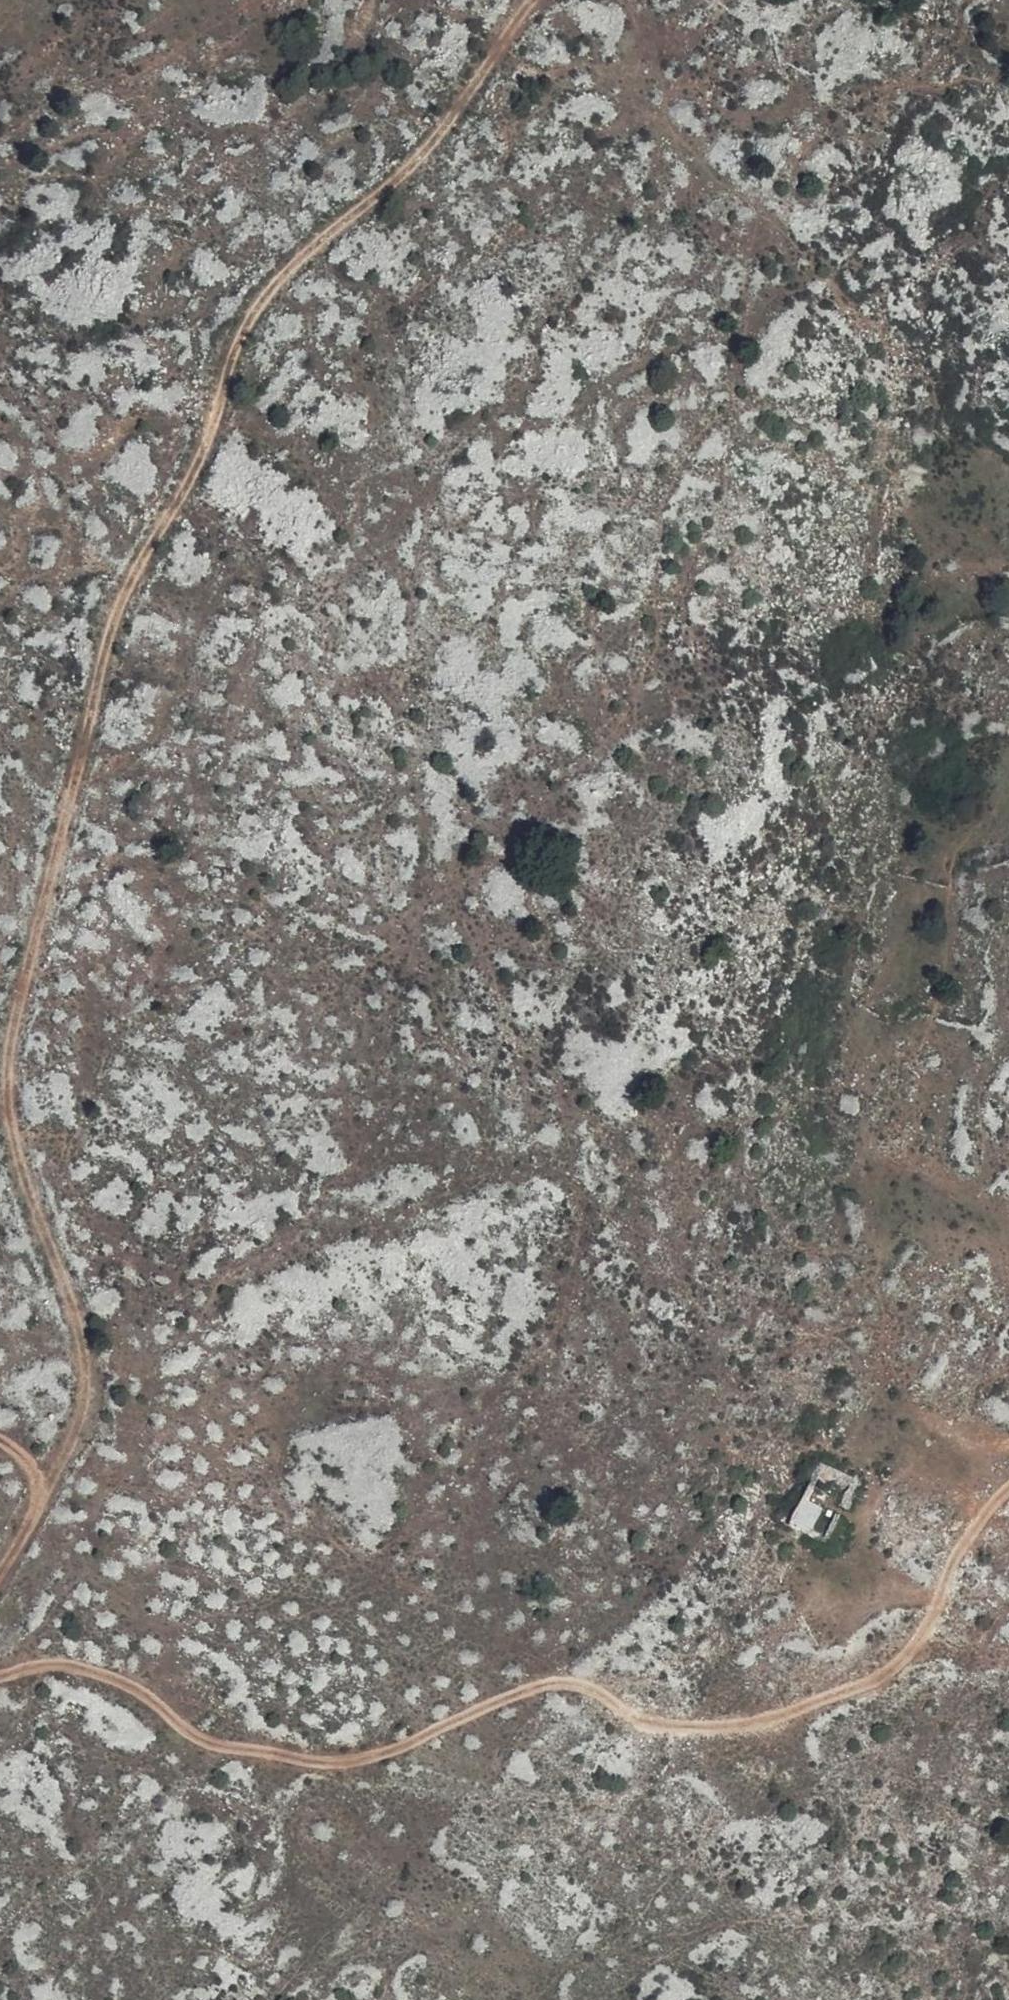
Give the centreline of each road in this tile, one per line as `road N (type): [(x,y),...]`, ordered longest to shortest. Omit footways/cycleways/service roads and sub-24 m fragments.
road 1 (track): [(0,1583),(86,1414),(76,1301),(31,1195),(2,1063),(102,668),(136,574),(204,452),(231,359),(275,281),(392,183),(537,0)]
road 2 (track): [(0,1681),(57,1664),(112,1677),(189,1729),(298,1757),(414,1739),(502,1698),(564,1681),(661,1725),(804,1703),(904,1661),(958,1552),(1008,1487)]

